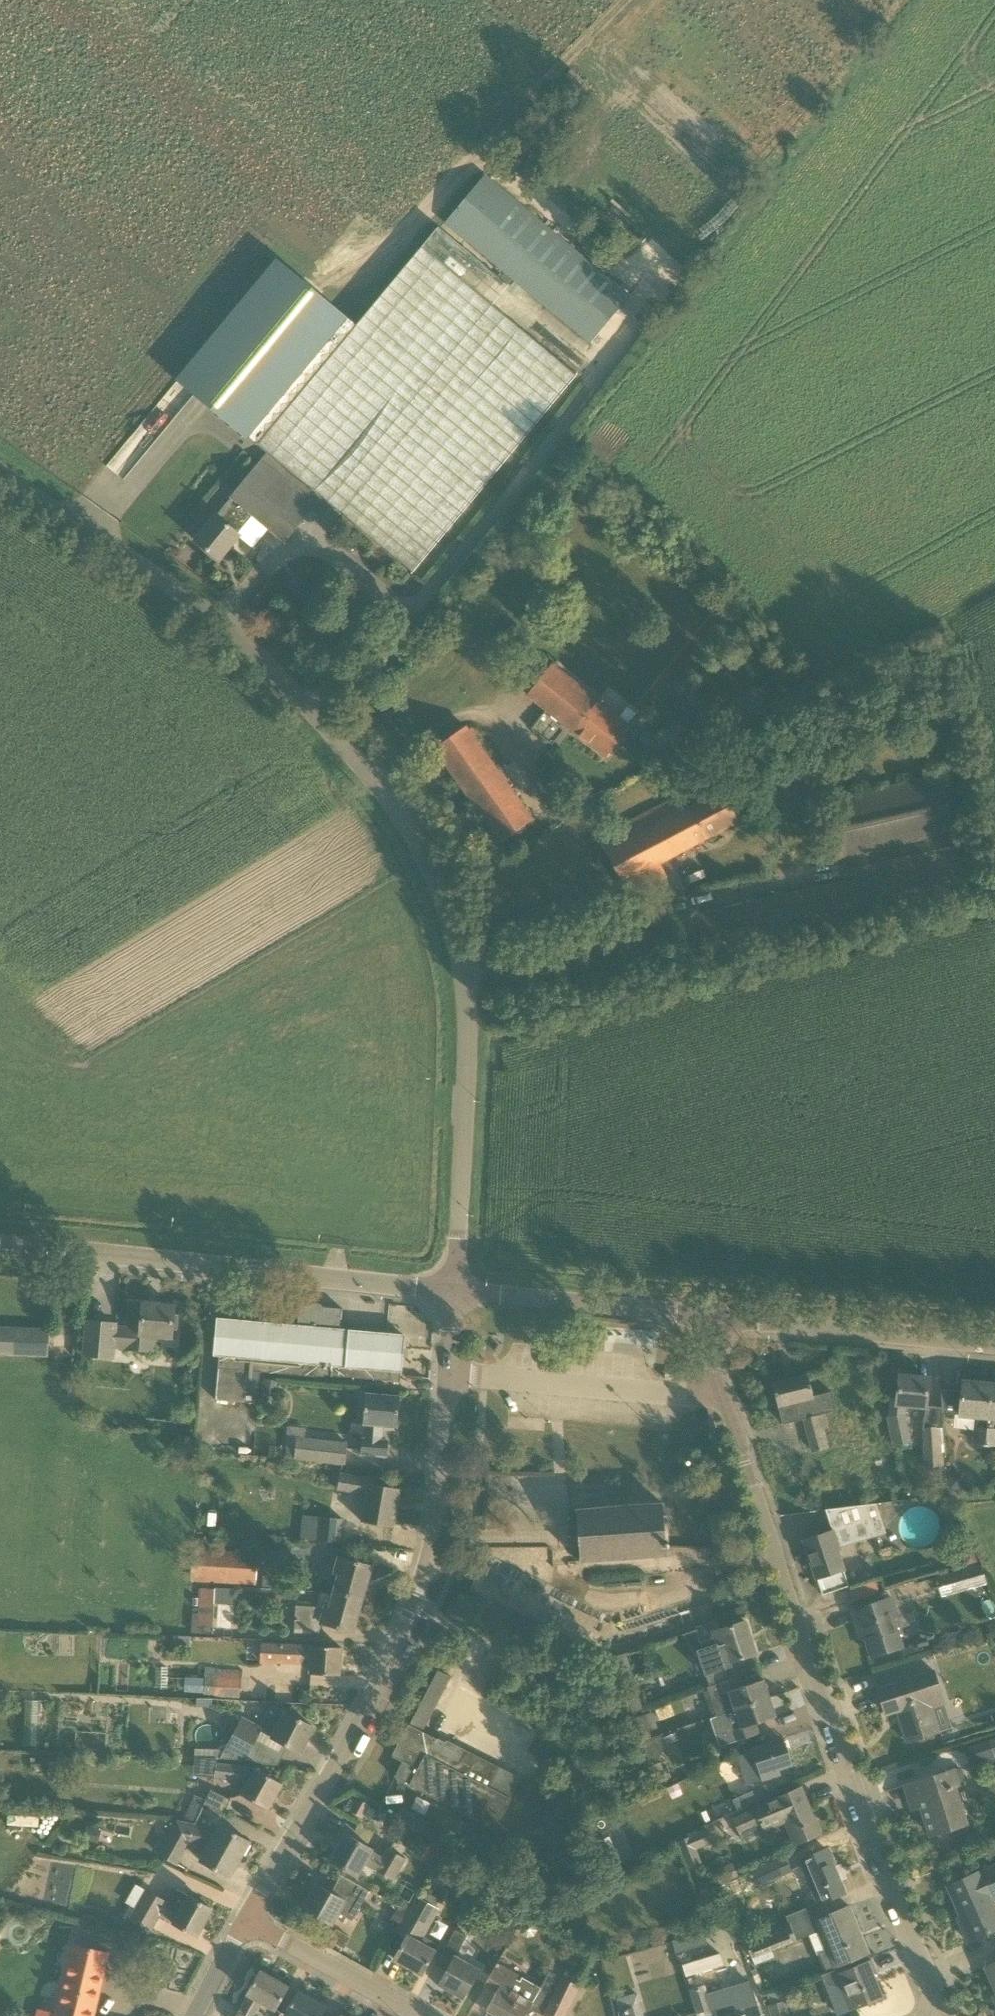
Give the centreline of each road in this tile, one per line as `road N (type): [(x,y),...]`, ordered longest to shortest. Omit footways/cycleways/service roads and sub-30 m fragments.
road 1 (unclassified): [(455,1292),(474,950),(471,905),(454,865),(358,737),(248,630),(0,449)]
road 2 (residential): [(938,2015),(717,1392)]
road 3 (residential): [(248,1919),(414,1601),(437,1509),(447,1374)]
road 4 (tertiary): [(455,1292),(0,1243)]
road 5 (tertiary): [(994,1341),(707,1313)]
road 6 (residential): [(717,1392),(447,1374)]
road 7 (tertiary): [(707,1313),(455,1292)]
road 8 (residential): [(422,2015),(248,1919)]

